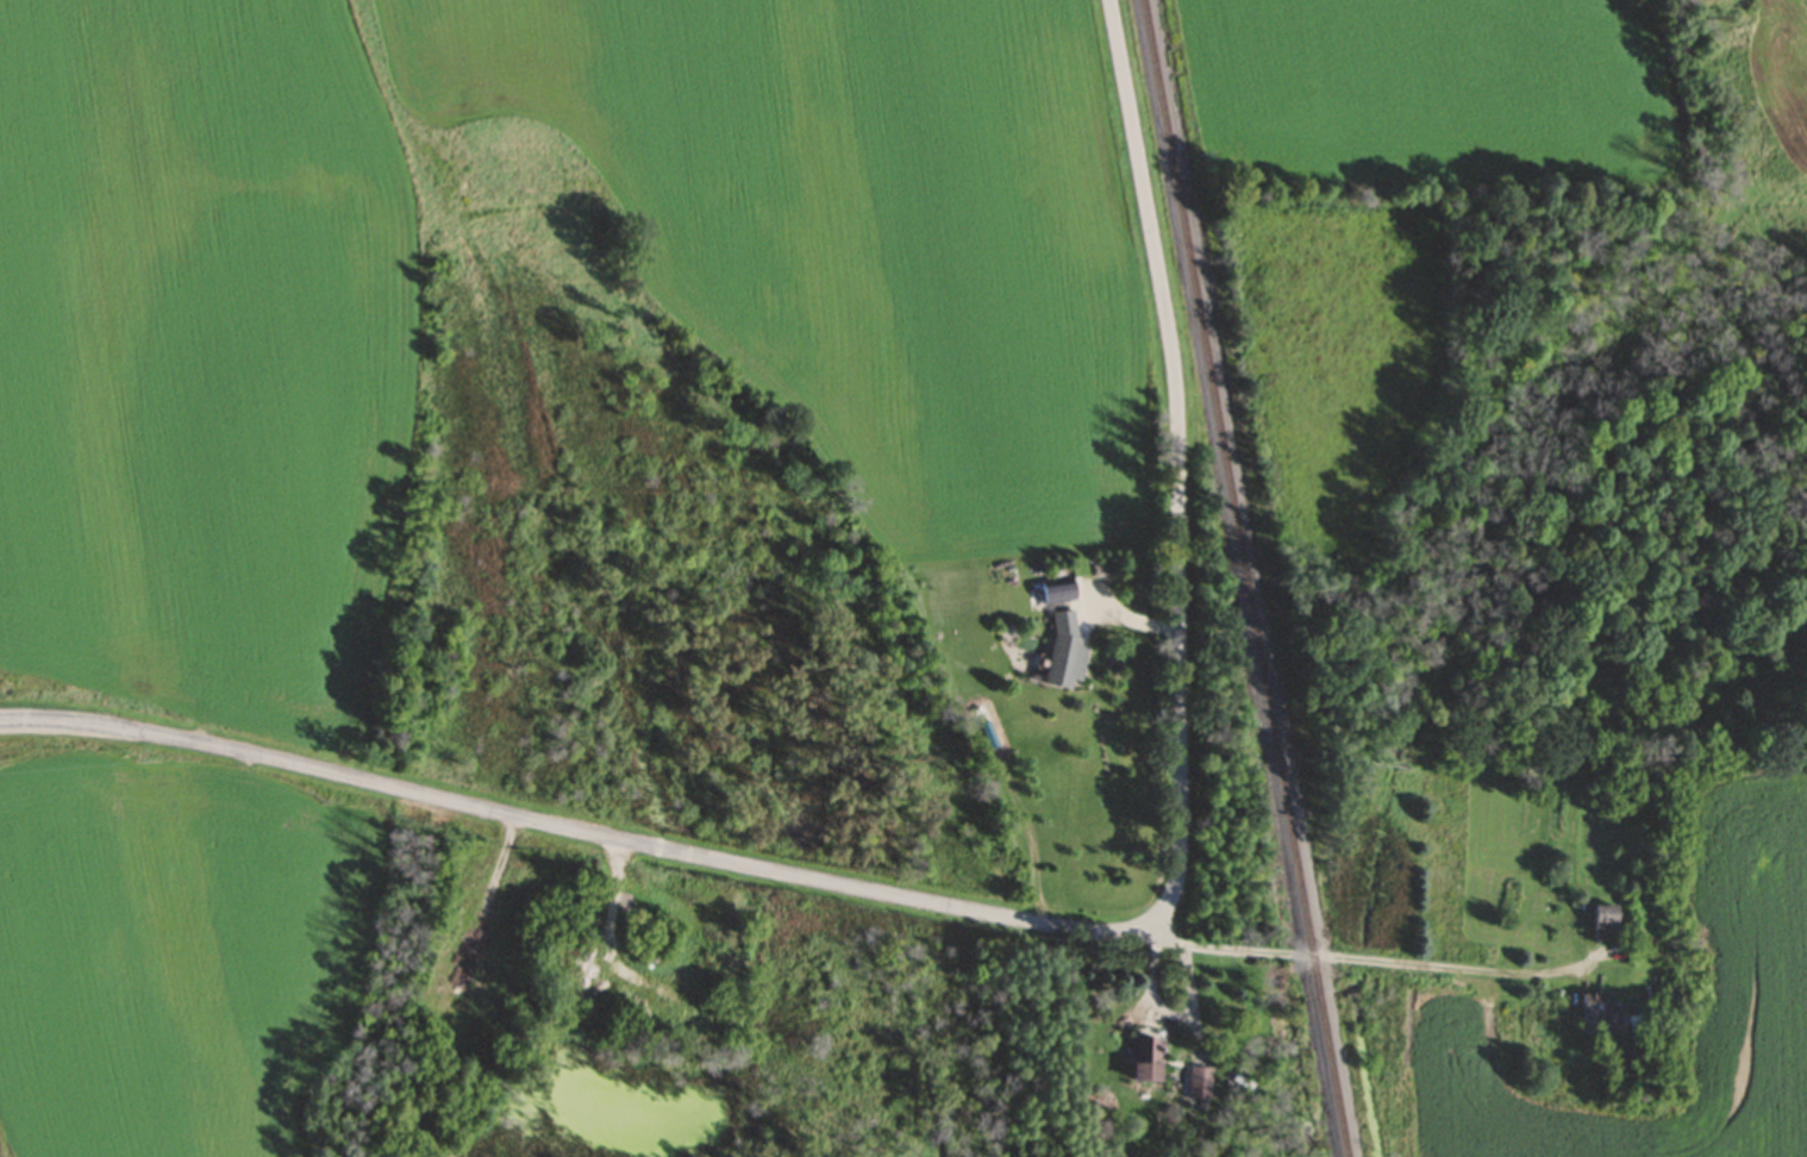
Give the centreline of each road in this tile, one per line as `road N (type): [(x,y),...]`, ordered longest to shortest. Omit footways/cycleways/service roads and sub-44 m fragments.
road 1 (residential): [(0,719),(188,738),(745,867),(1089,932),(1149,926),(1171,902),(1182,868),(1178,401),(1112,0)]
road 2 (residential): [(1130,932),(1184,950),(1549,982),(1596,956)]

